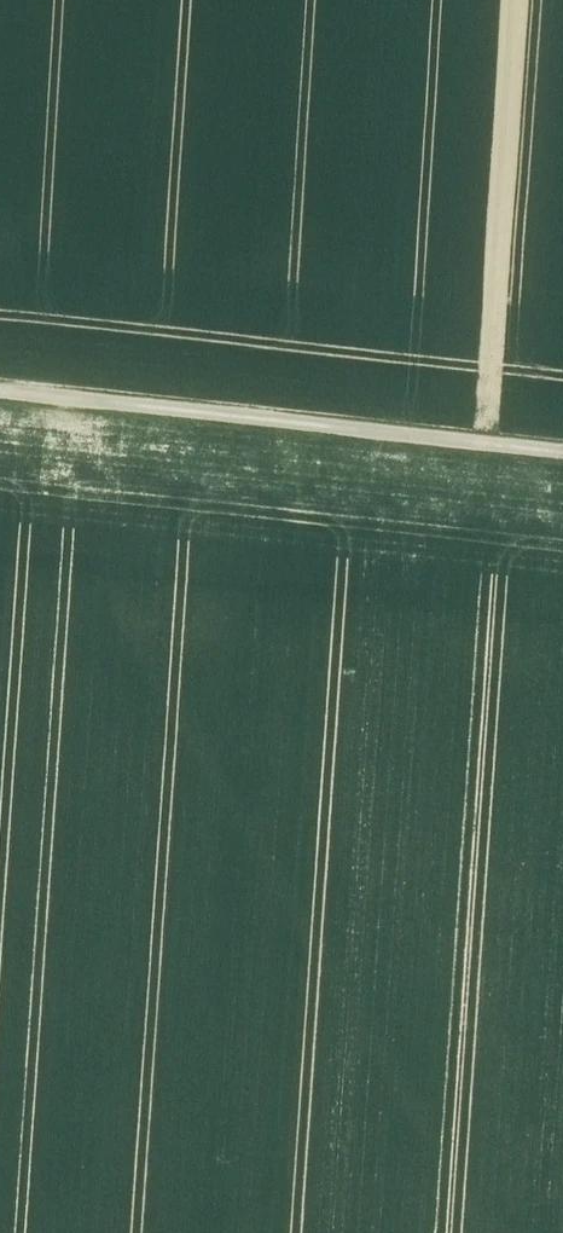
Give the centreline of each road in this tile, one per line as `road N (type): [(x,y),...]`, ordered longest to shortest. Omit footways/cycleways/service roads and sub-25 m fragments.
road 1 (track): [(562,466),(0,404)]

